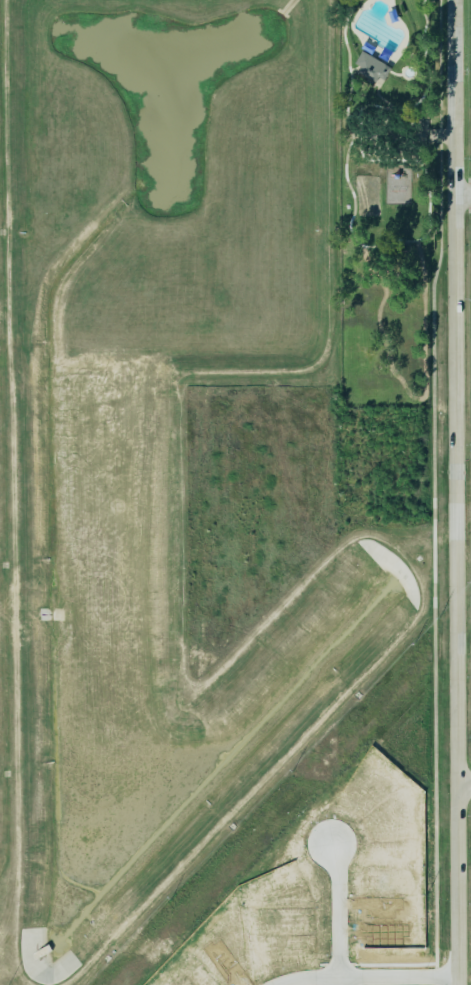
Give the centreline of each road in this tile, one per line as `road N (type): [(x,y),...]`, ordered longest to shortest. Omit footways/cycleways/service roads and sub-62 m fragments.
road 1 (tertiary): [(458,984),(453,0)]
road 2 (residential): [(339,978),(331,845)]

